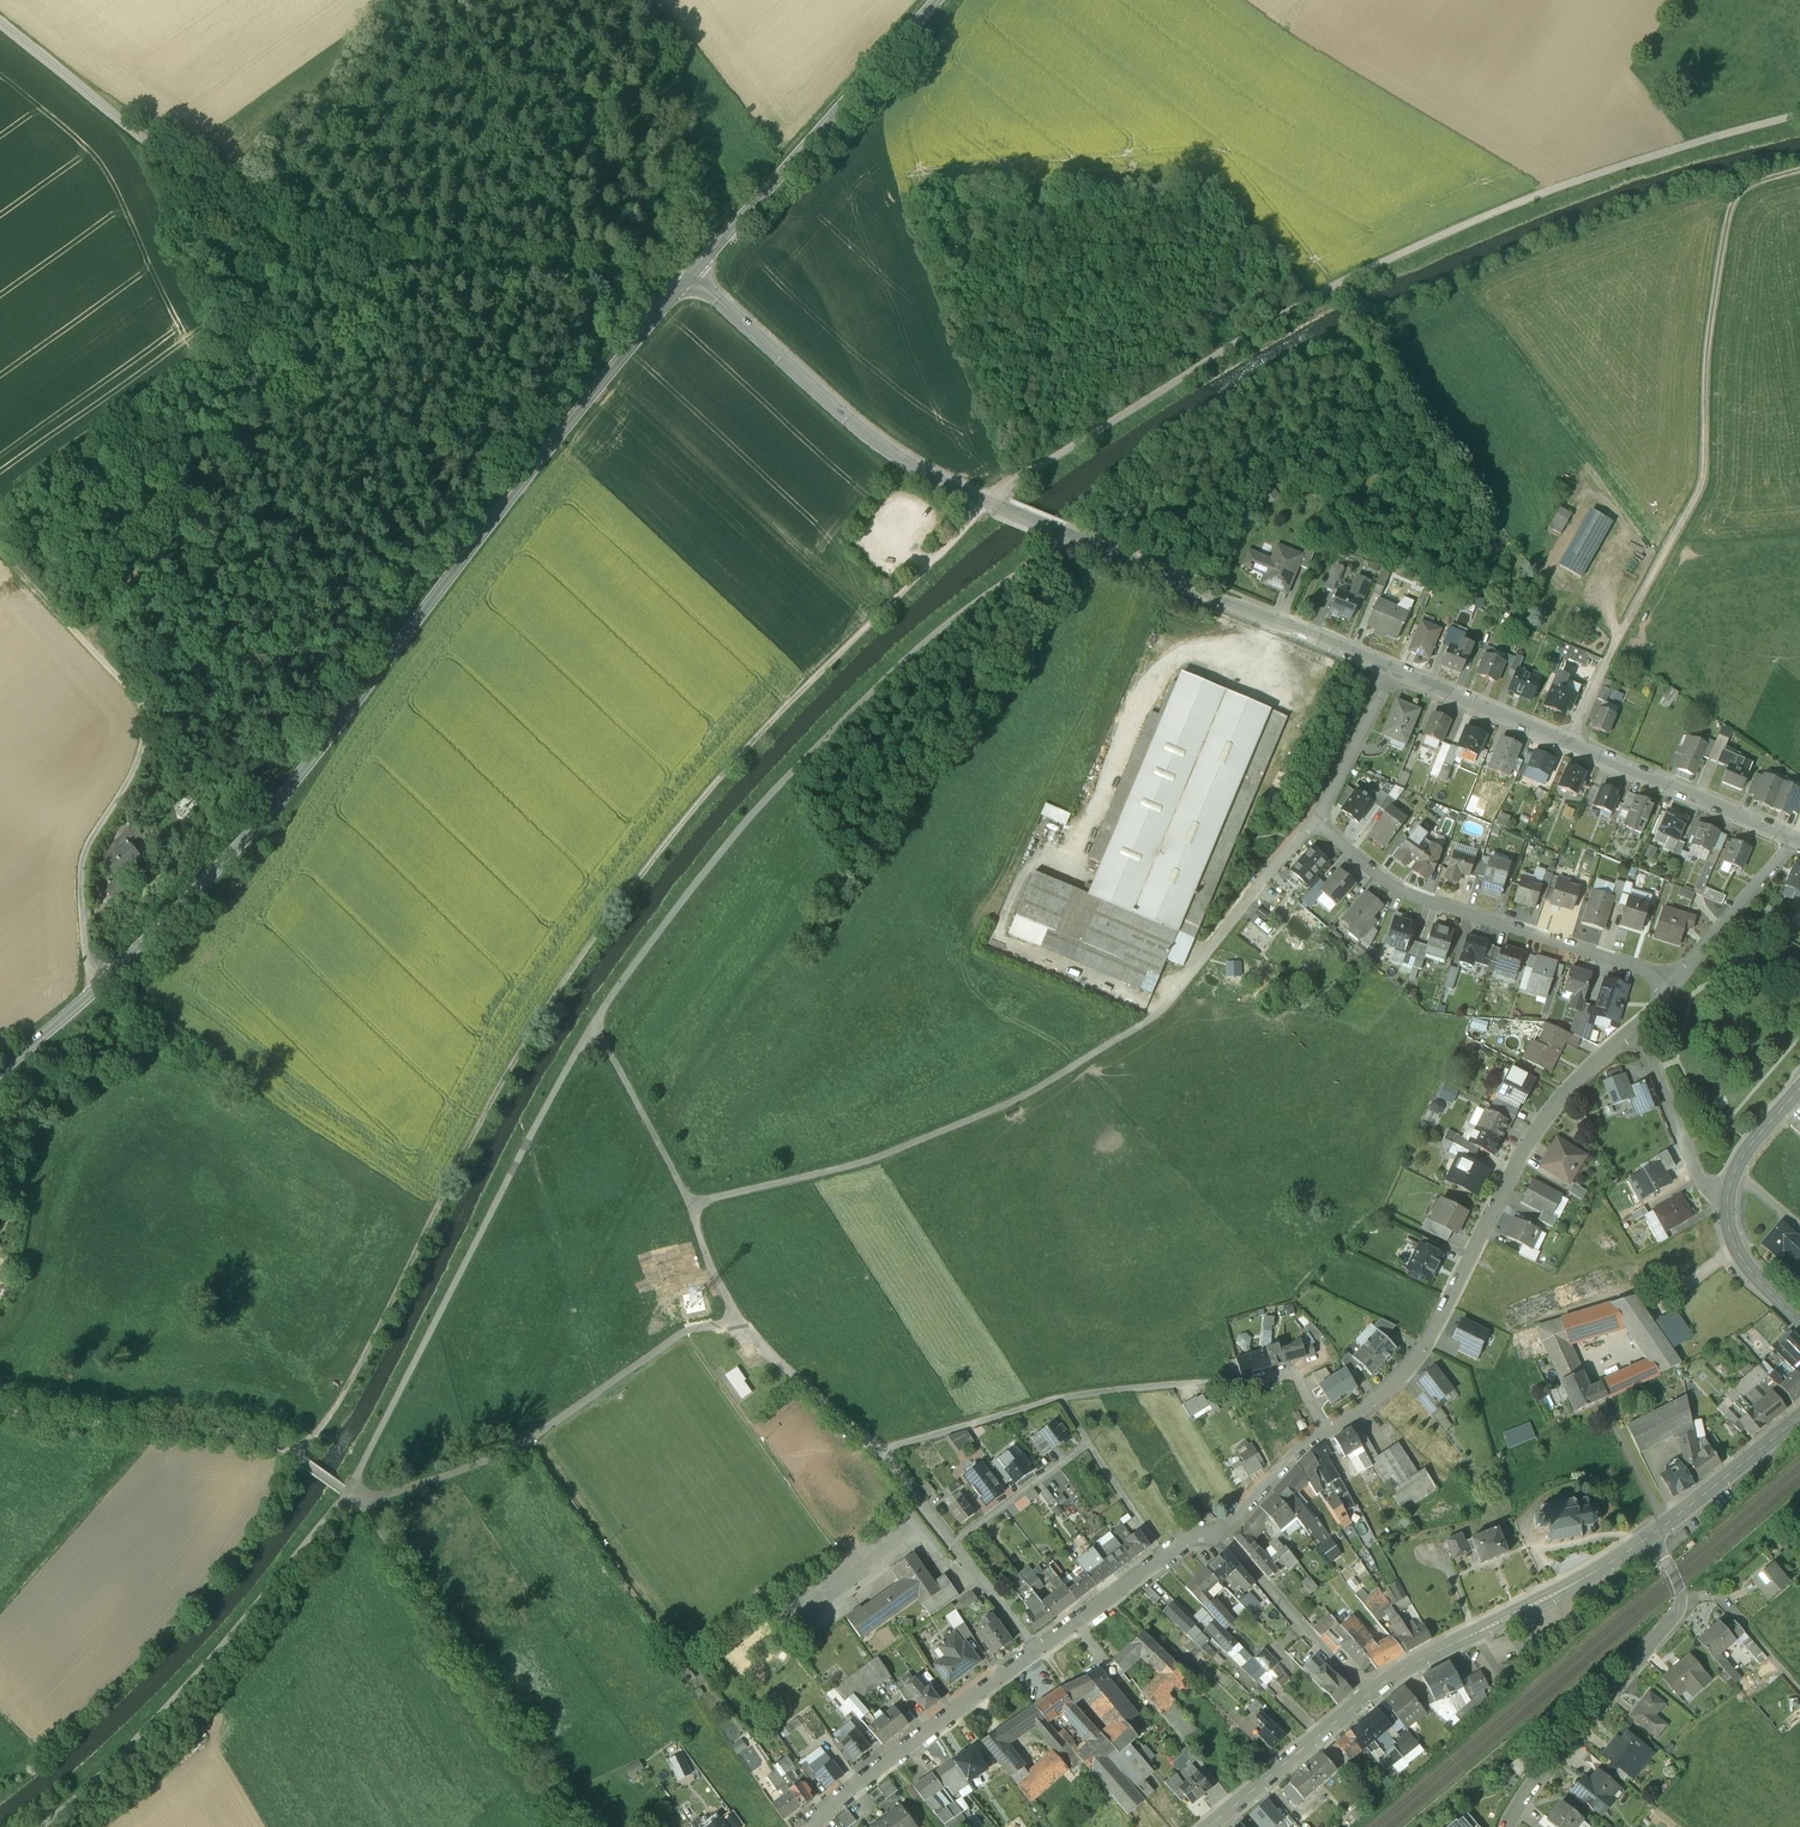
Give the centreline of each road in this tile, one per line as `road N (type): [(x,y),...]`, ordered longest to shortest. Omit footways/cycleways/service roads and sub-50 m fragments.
road 1 (track): [(348,1494),(594,1023),(693,886),(884,679),(1068,536)]
road 2 (track): [(928,564),(741,752),(577,959),(490,1101),(332,1410),(293,1455)]
road 3 (secondary): [(688,278),(258,827),(0,1070)]
road 4 (track): [(986,504),(1378,265),(1536,195),(1799,115)]
road 5 (unclassified): [(688,278),(320,262),(281,250),(0,22)]
road 6 (track): [(1260,881),(1154,1016),(1010,1102),(874,1161),(683,1201)]
road 7 (track): [(1799,163),(1745,178),(1721,199),(1702,392),(1703,485),(1619,636)]
road 8 (track): [(881,1453),(739,1321),(697,1252),(683,1201),(594,1023)]
road 9 (residential): [(1326,1431),(1379,1399),(1408,1369),(1546,1115),(1638,1027)]
road 10 (track): [(102,982),(90,968),(81,861),(141,759),(148,711),(0,557)]
road 11 (track): [(40,1826),(149,1725),(347,1494)]
road 12 (residential): [(1793,841),(1389,672)]
road 13 (residential): [(1389,672),(986,504)]
road 14 (residential): [(1296,1371),(1235,1384),(1058,1399),(881,1453)]
road 15 (track): [(739,1321),(685,1330),(497,1457),(367,1504)]
road 16 (track): [(348,1494),(367,1504),(582,1826)]
road 17 (residential): [(1671,986),(1408,895),(1317,821)]
road 18 (unclassified): [(986,504),(875,443),(733,310),(688,278)]
road 19 (secondary): [(938,0),(688,278)]
road 20 (residential): [(1649,1535),(1686,1601),(1509,1826)]
road 21 (secondary): [(1365,1692),(1649,1535)]
road 22 (track): [(0,1405),(26,1415),(250,1433),(293,1455)]
road 23 (residential): [(1035,1651),(811,1826)]
road 24 (residential): [(1035,1651),(881,1453)]
road 25 (residential): [(1218,1536),(1189,1536),(1035,1651)]
road 26 (residential): [(1365,1692),(1218,1536)]
road 27 (secondary): [(1209,1826),(1365,1692)]
road 28 (residential): [(1638,1027),(1702,1179),(1727,1195)]
road 29 (secondary): [(1649,1535),(1799,1415)]
road 30 (residential): [(1671,986),(1793,841)]
road 31 (residential): [(1389,672),(1317,821)]
road 32 (secondary): [(1799,1323),(1738,1253),(1727,1195)]
road 33 (residential): [(1218,1536),(1301,1447),(1326,1431)]
road 34 (secondary): [(1727,1195),(1739,1159),(1799,1086)]

